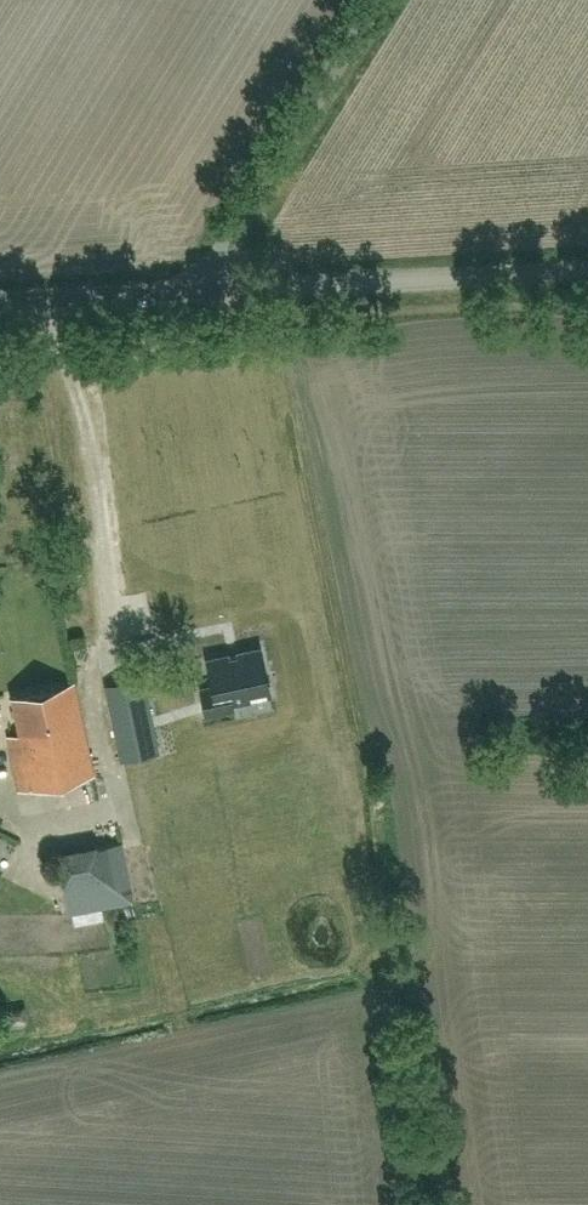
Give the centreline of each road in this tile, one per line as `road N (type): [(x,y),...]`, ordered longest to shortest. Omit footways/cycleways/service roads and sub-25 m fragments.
road 1 (unclassified): [(587,270),(207,290)]
road 2 (unclassified): [(207,290),(384,0)]
road 3 (unclassified): [(207,290),(0,305)]

